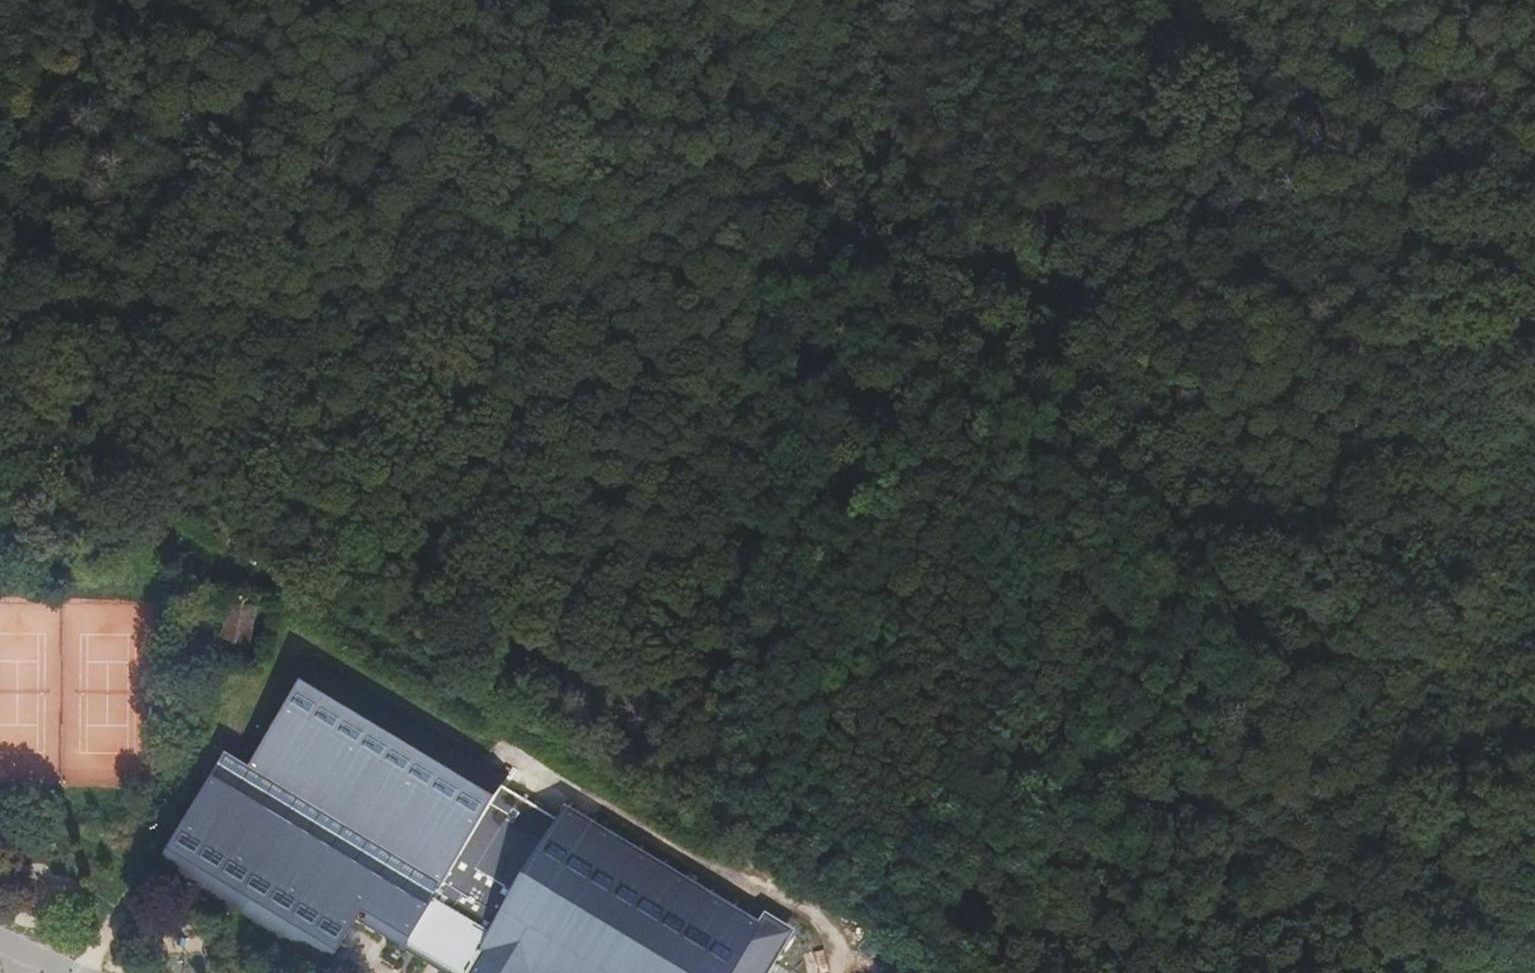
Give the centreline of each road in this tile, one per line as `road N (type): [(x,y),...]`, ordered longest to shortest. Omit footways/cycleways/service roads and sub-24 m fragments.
road 1 (track): [(645,0),(1534,767)]

